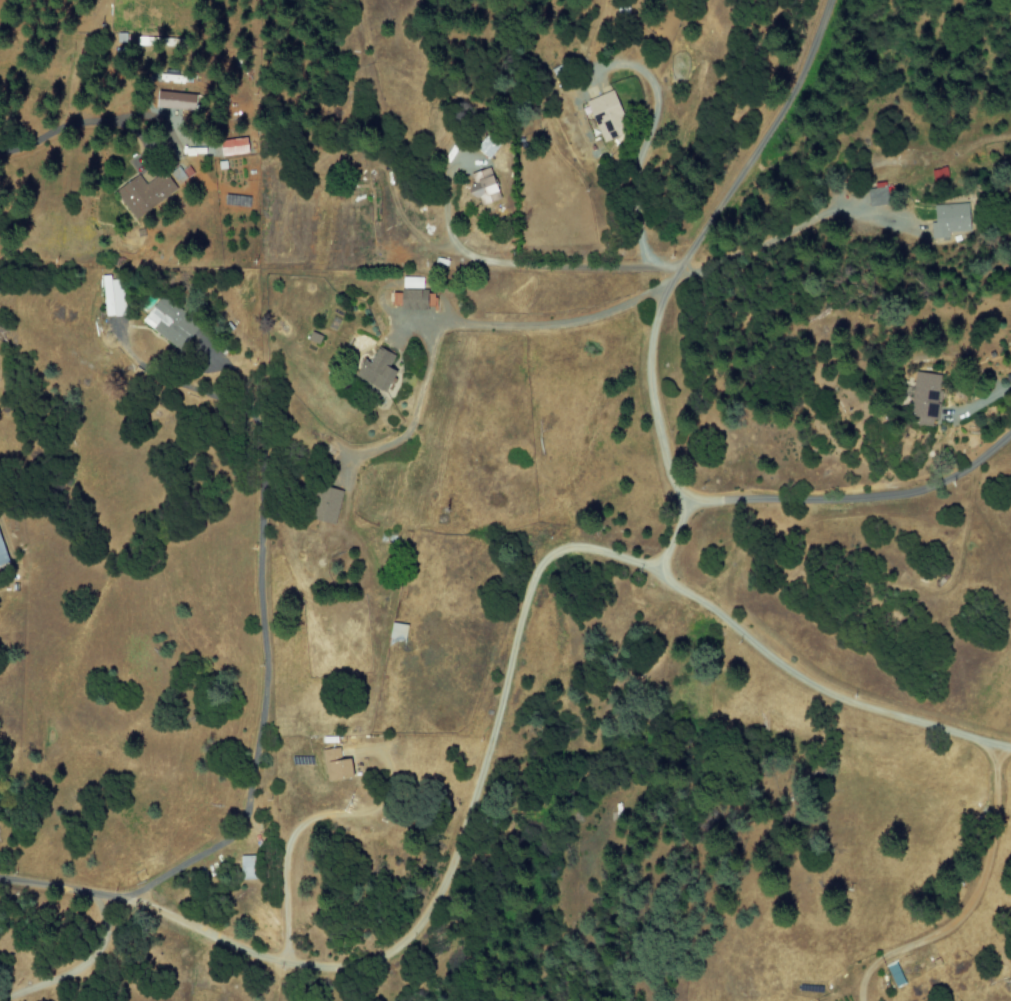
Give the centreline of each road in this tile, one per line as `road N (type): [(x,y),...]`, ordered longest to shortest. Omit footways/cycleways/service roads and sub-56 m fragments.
road 1 (residential): [(0,881),(115,897),(241,951),(302,967),(385,964),(417,942),(446,903),(482,812),(530,590),(539,566),(561,548),(598,546),(663,571),(794,675),(1010,749)]
road 2 (residential): [(663,571),(693,500),(662,444),(654,346),(678,277),(777,122),(832,0)]
road 3 (residential): [(1010,436),(926,491),(693,500)]

